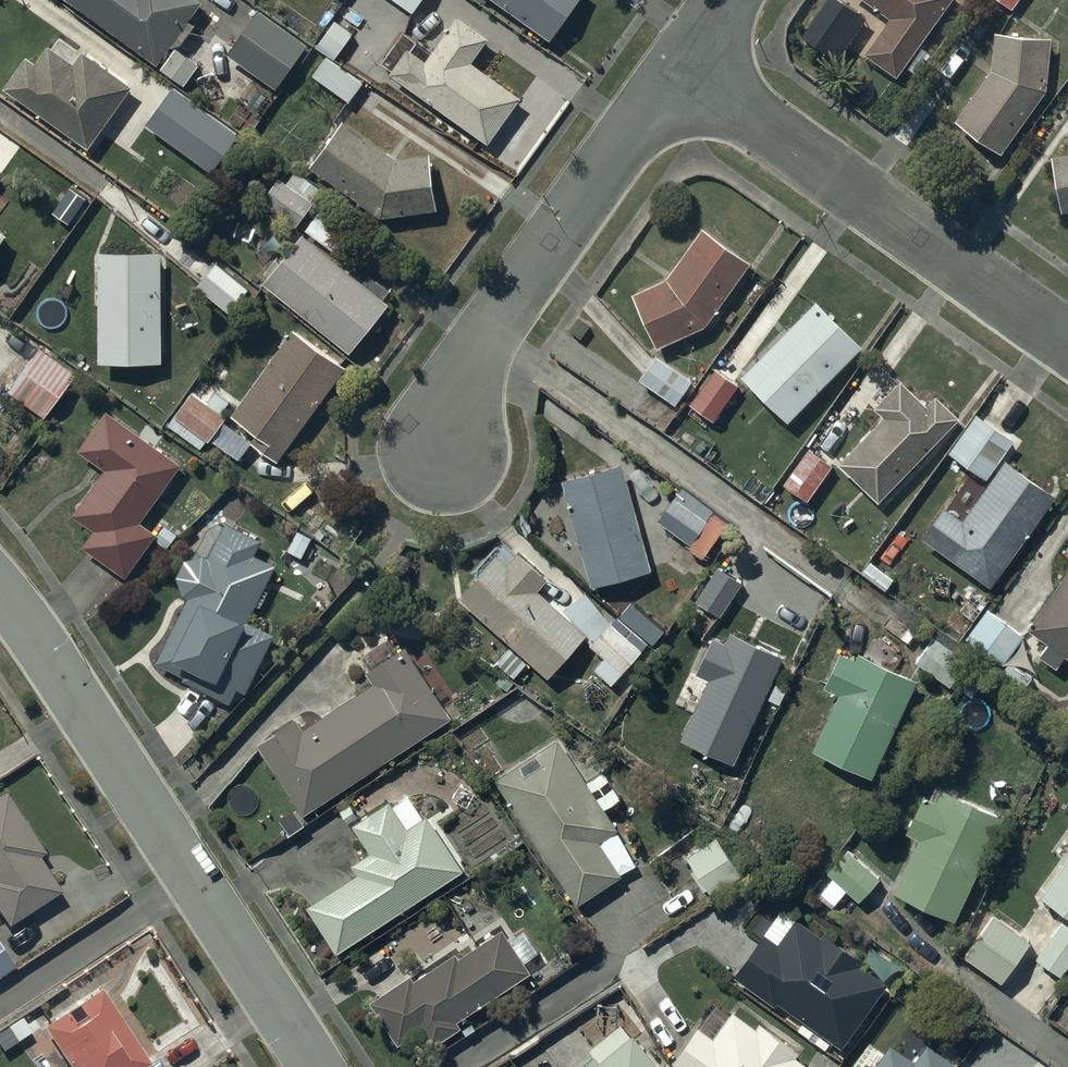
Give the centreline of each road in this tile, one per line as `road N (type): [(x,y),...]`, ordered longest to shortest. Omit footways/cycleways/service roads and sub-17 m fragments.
road 1 (residential): [(0,586),(316,1066)]
road 2 (residential): [(675,67),(1067,346)]
road 3 (residential): [(675,67),(480,343),(443,449)]

